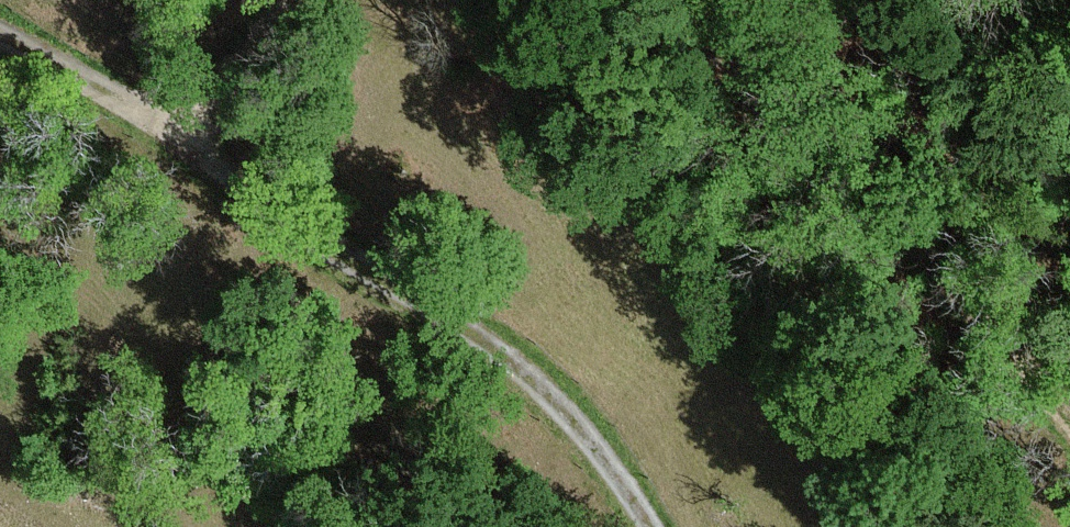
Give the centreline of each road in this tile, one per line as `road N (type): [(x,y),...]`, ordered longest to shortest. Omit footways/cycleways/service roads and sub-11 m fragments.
road 1 (track): [(622,0),(742,75),(877,199),(1069,418)]
road 2 (track): [(192,140),(357,263),(533,380),(654,526)]
road 3 (track): [(0,42),(192,140),(209,101),(294,0)]

